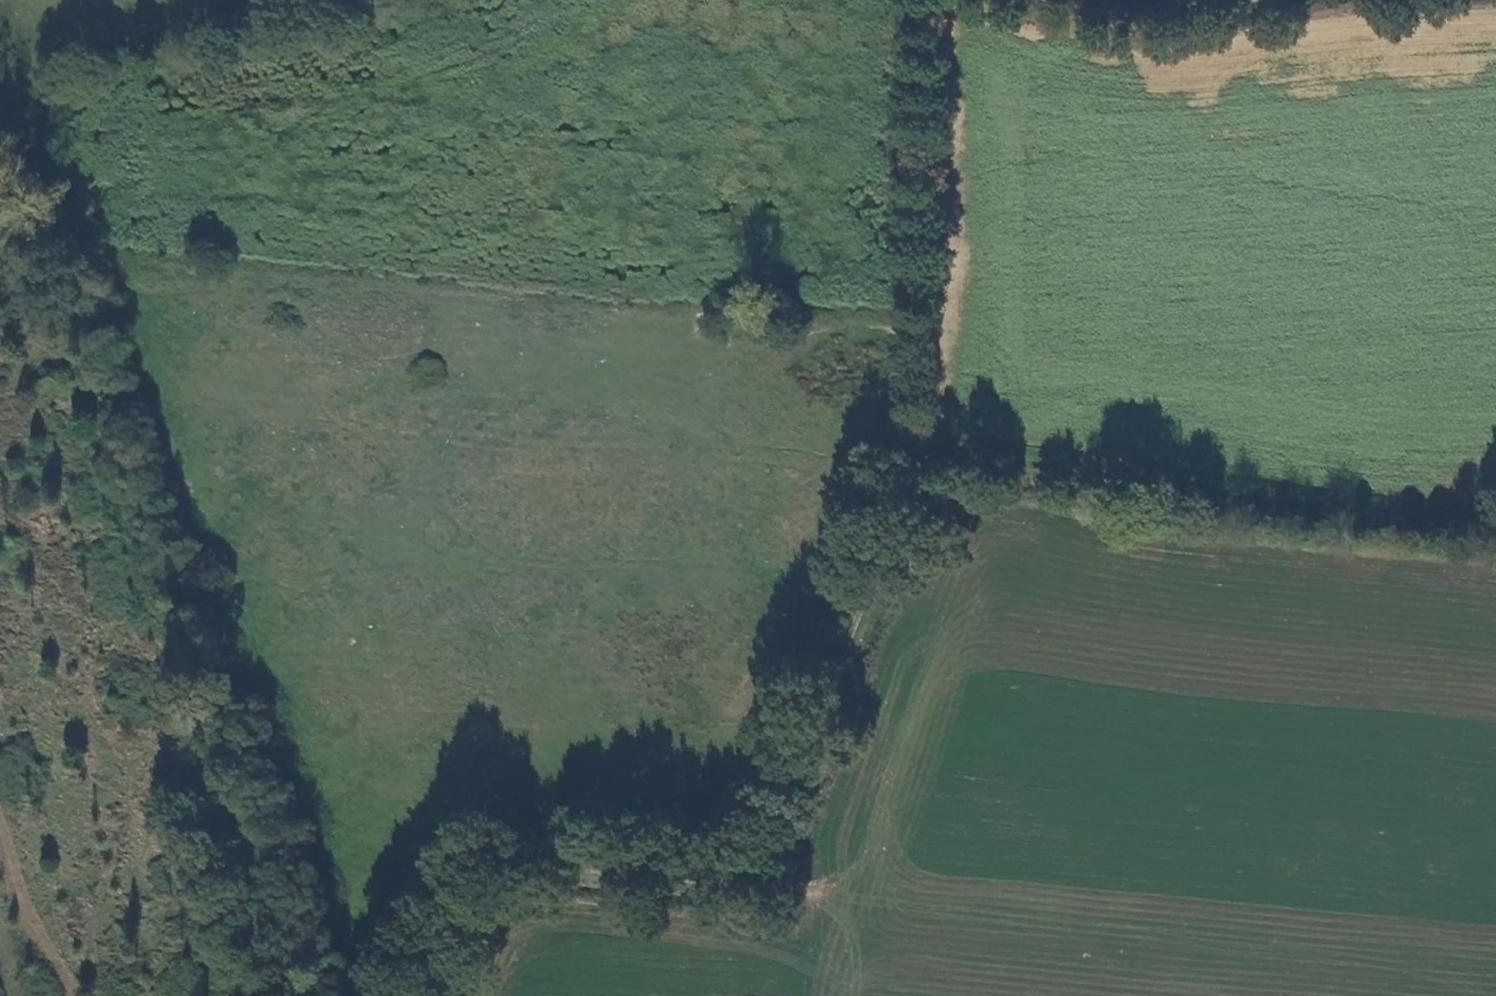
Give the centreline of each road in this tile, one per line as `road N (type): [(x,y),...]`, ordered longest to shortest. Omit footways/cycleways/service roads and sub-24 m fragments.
road 1 (track): [(435,995),(479,879),(616,872),(777,881),(915,471),(1215,488),(1420,520),(1495,524)]
road 2 (track): [(1251,0),(1150,13),(1080,0)]

